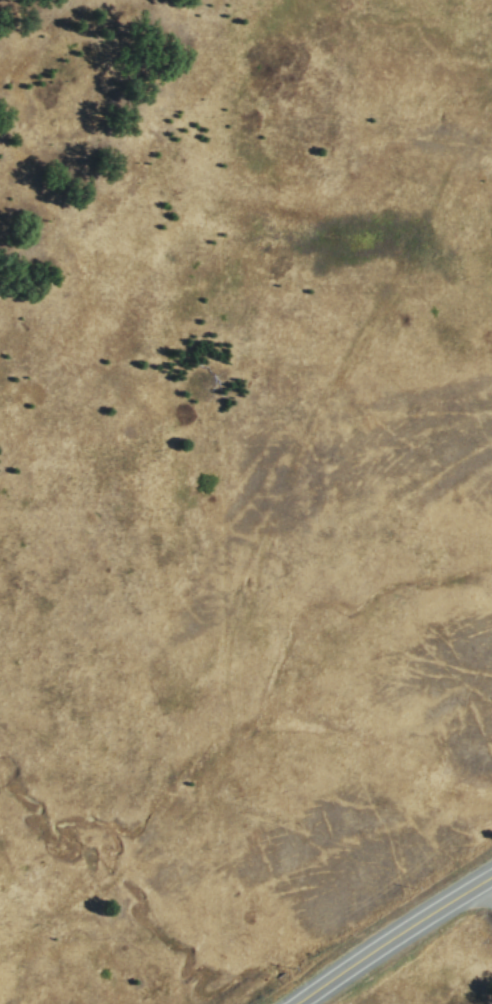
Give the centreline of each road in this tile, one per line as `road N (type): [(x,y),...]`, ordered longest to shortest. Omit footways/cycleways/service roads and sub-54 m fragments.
road 1 (primary): [(292,1003),(486,877)]

